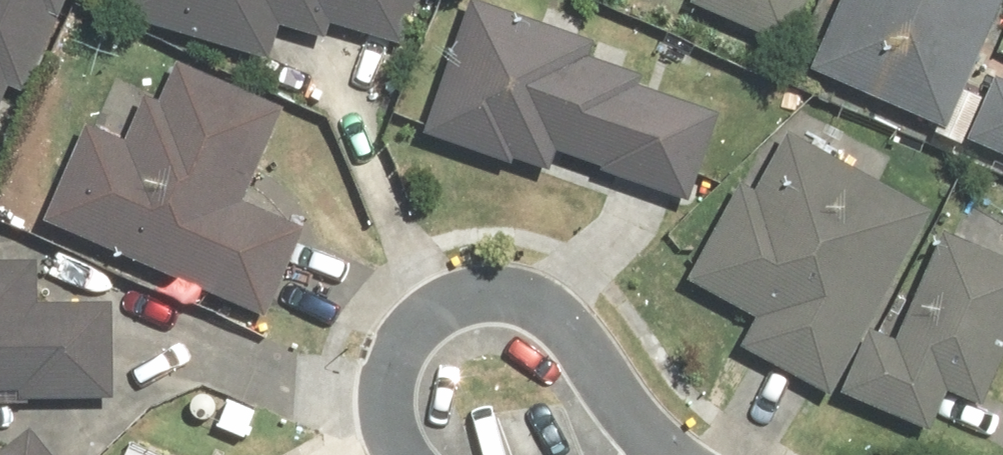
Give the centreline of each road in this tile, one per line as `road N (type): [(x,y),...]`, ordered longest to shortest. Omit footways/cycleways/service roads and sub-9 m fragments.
road 1 (residential): [(662,454),(564,318),(527,300),(476,297),(417,327),(391,367),(393,422),(405,454)]

